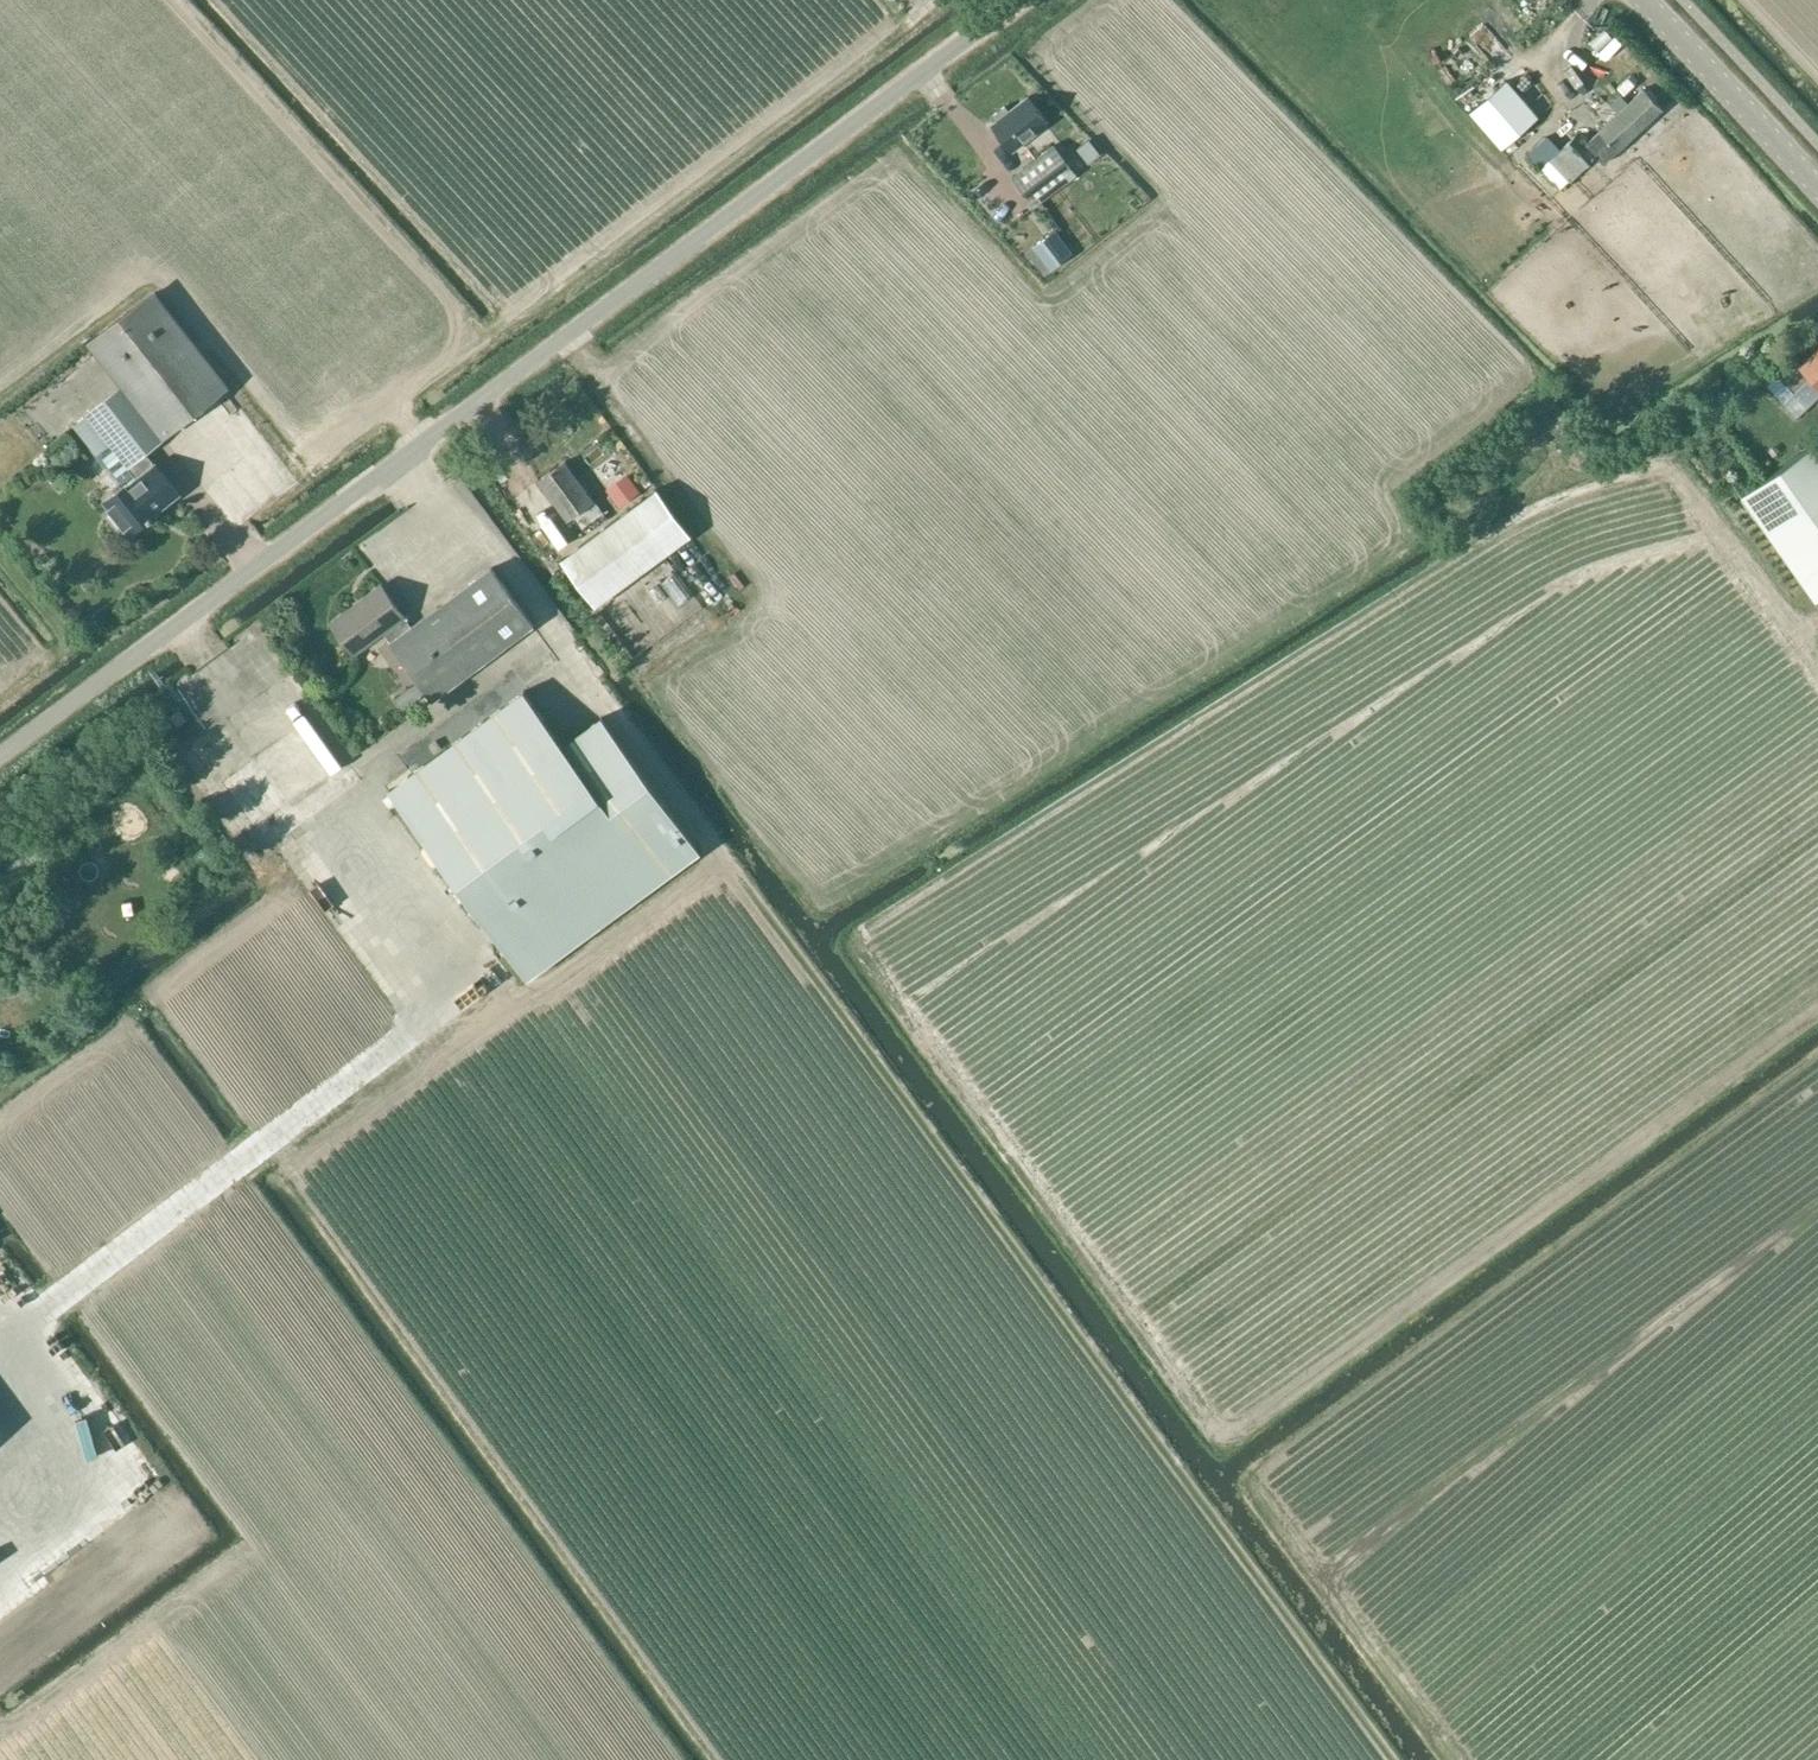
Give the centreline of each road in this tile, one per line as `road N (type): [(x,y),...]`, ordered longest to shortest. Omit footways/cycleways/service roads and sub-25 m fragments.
road 1 (unclassified): [(0,762),(375,494),(485,400),(1027,0)]
road 2 (tertiary): [(1817,187),(1642,0)]

